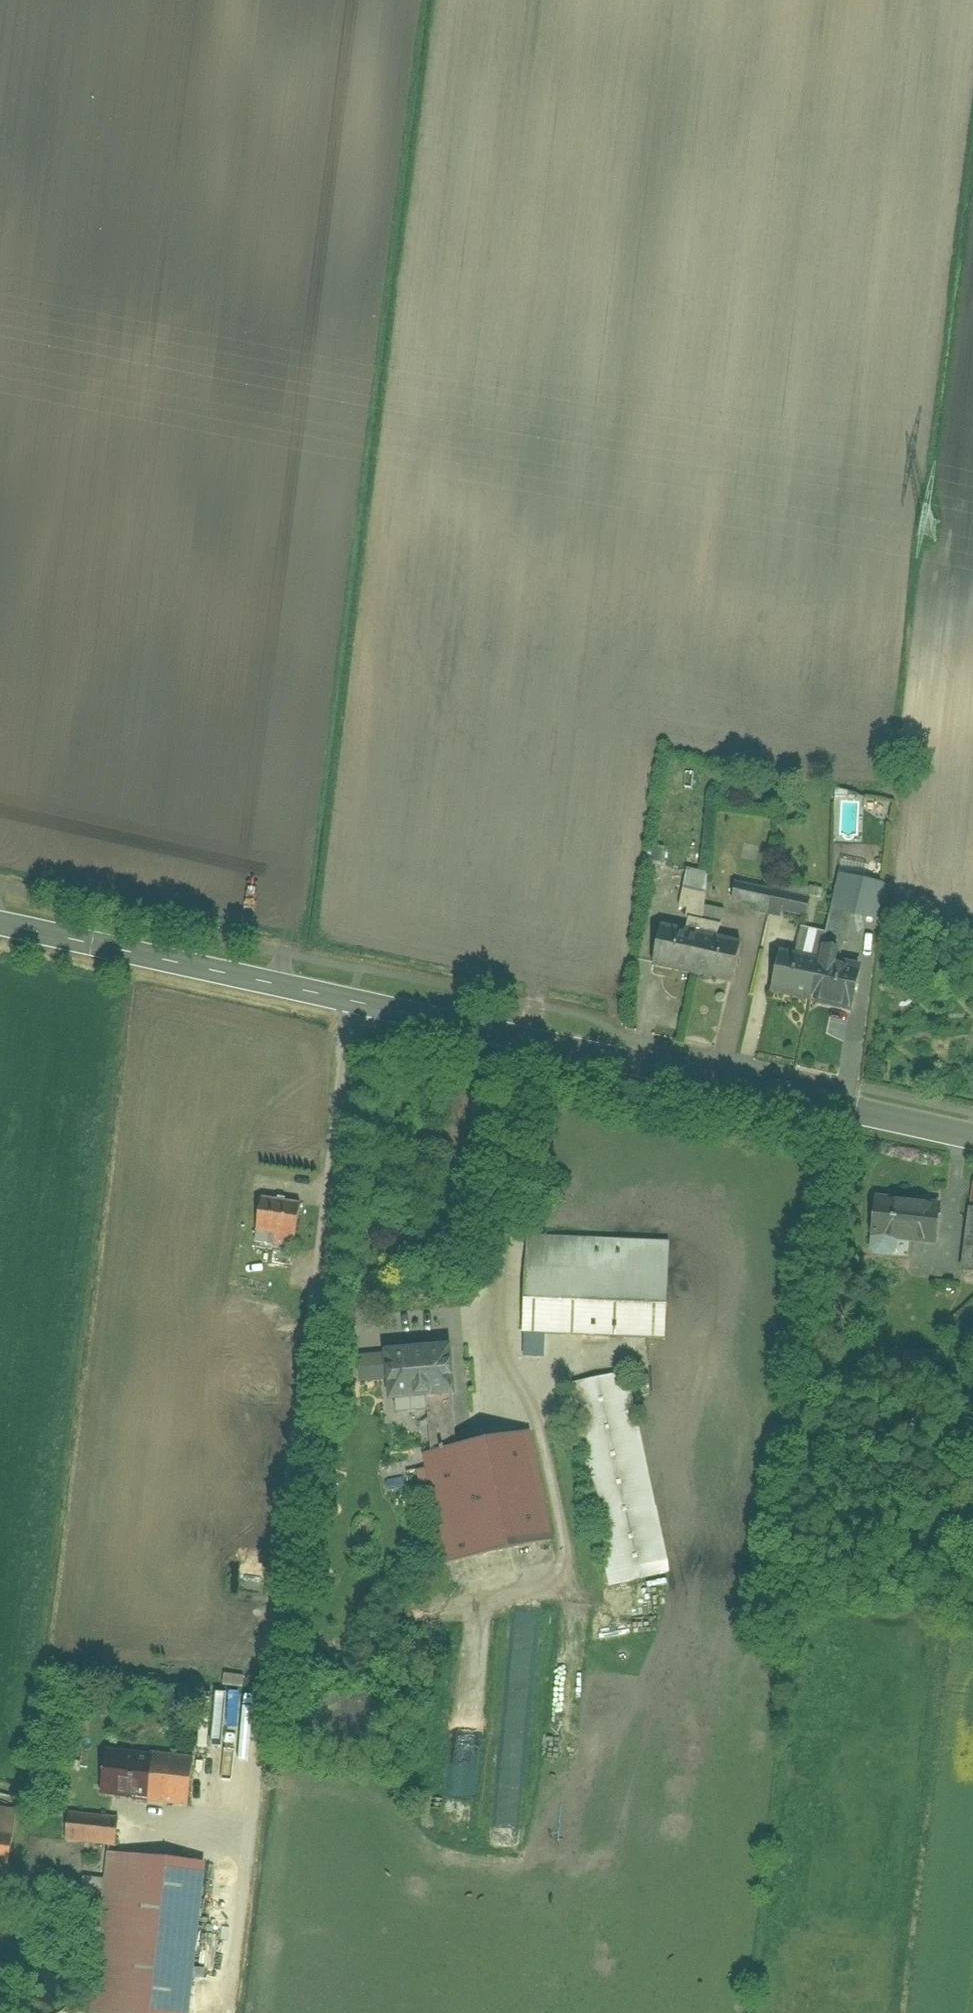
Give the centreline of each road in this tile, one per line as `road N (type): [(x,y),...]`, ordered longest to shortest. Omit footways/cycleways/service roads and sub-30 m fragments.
road 1 (secondary): [(0,926),(972,1139)]

